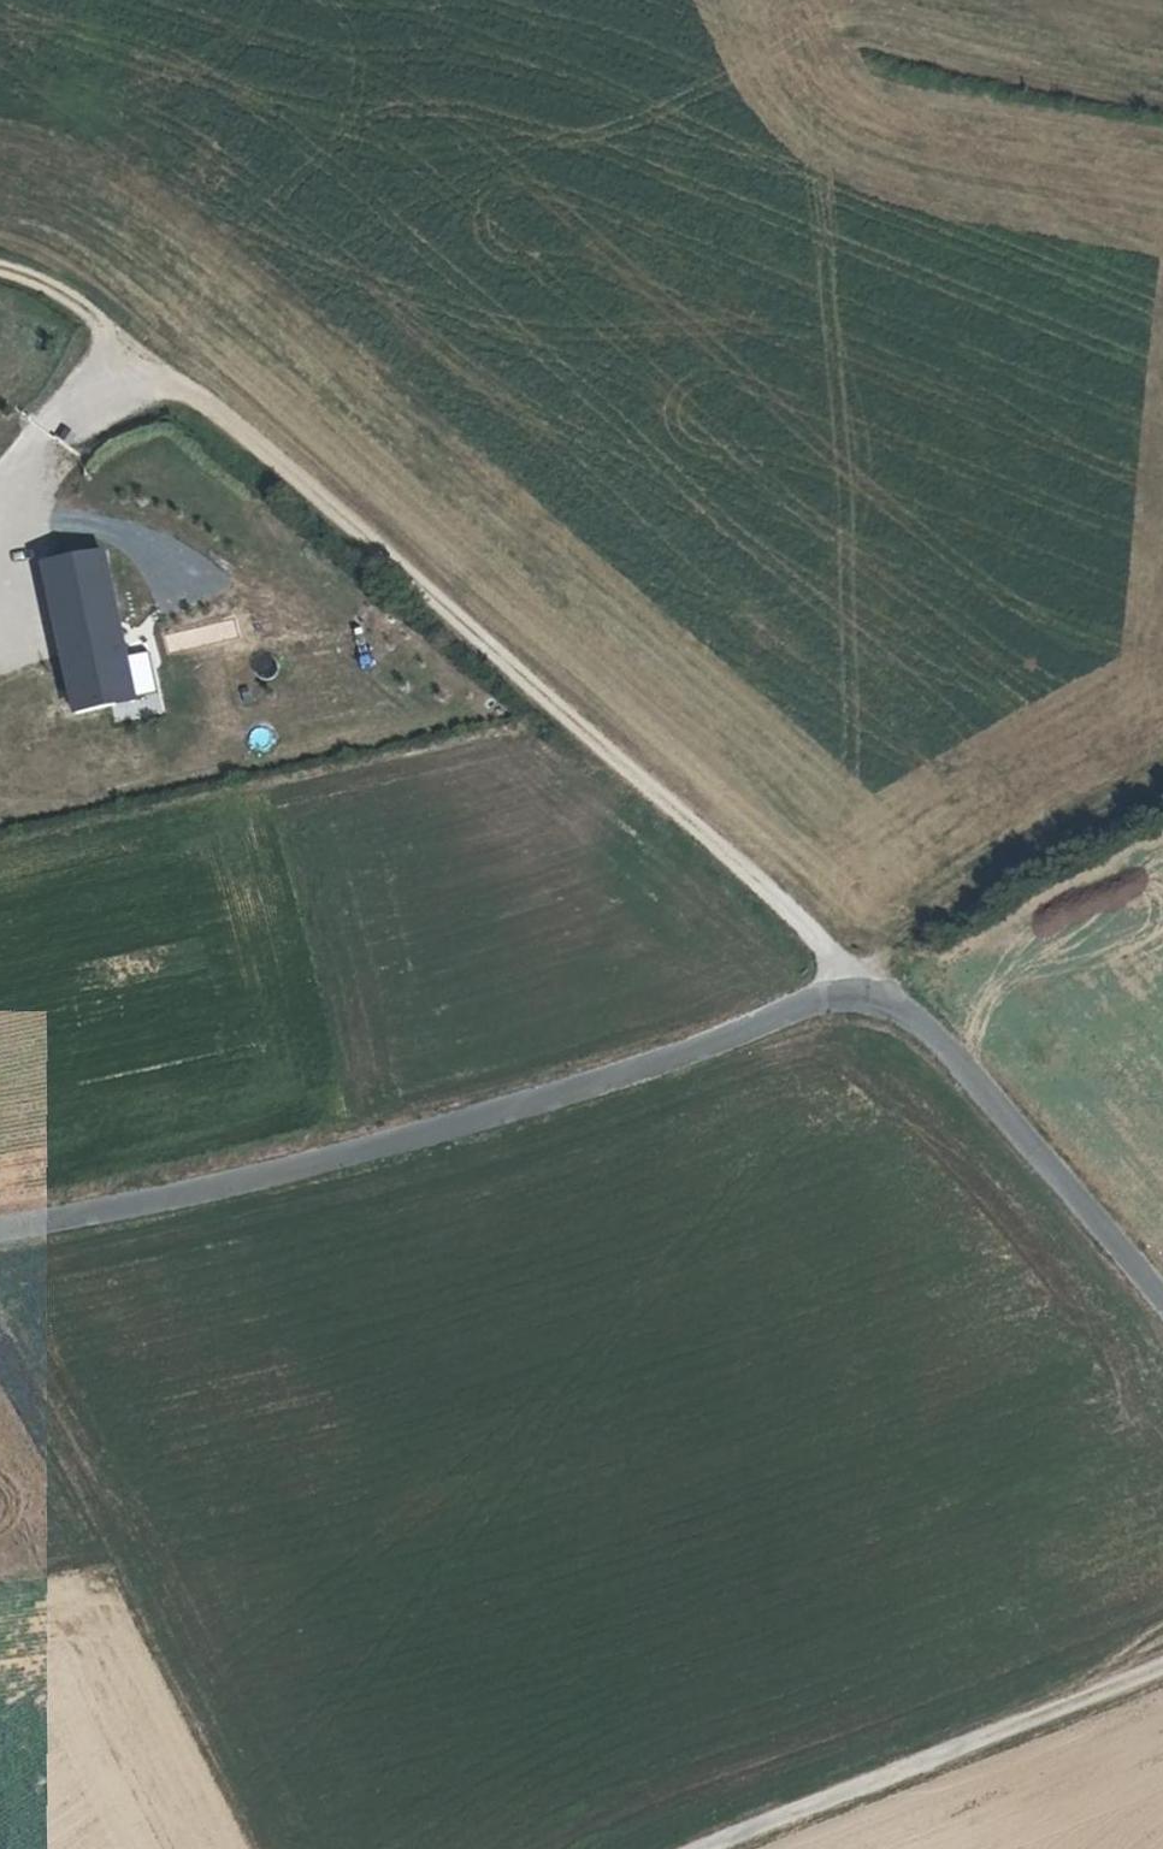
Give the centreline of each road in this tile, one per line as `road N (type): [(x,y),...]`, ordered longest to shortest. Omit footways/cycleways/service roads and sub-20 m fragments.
road 1 (residential): [(0,1237),(359,1166),(879,995),(1162,1307)]
road 2 (track): [(879,995),(129,338),(75,296),(0,266)]
road 3 (track): [(711,1848),(1162,1668)]
road 4 (track): [(879,995),(1036,877),(1162,832)]

